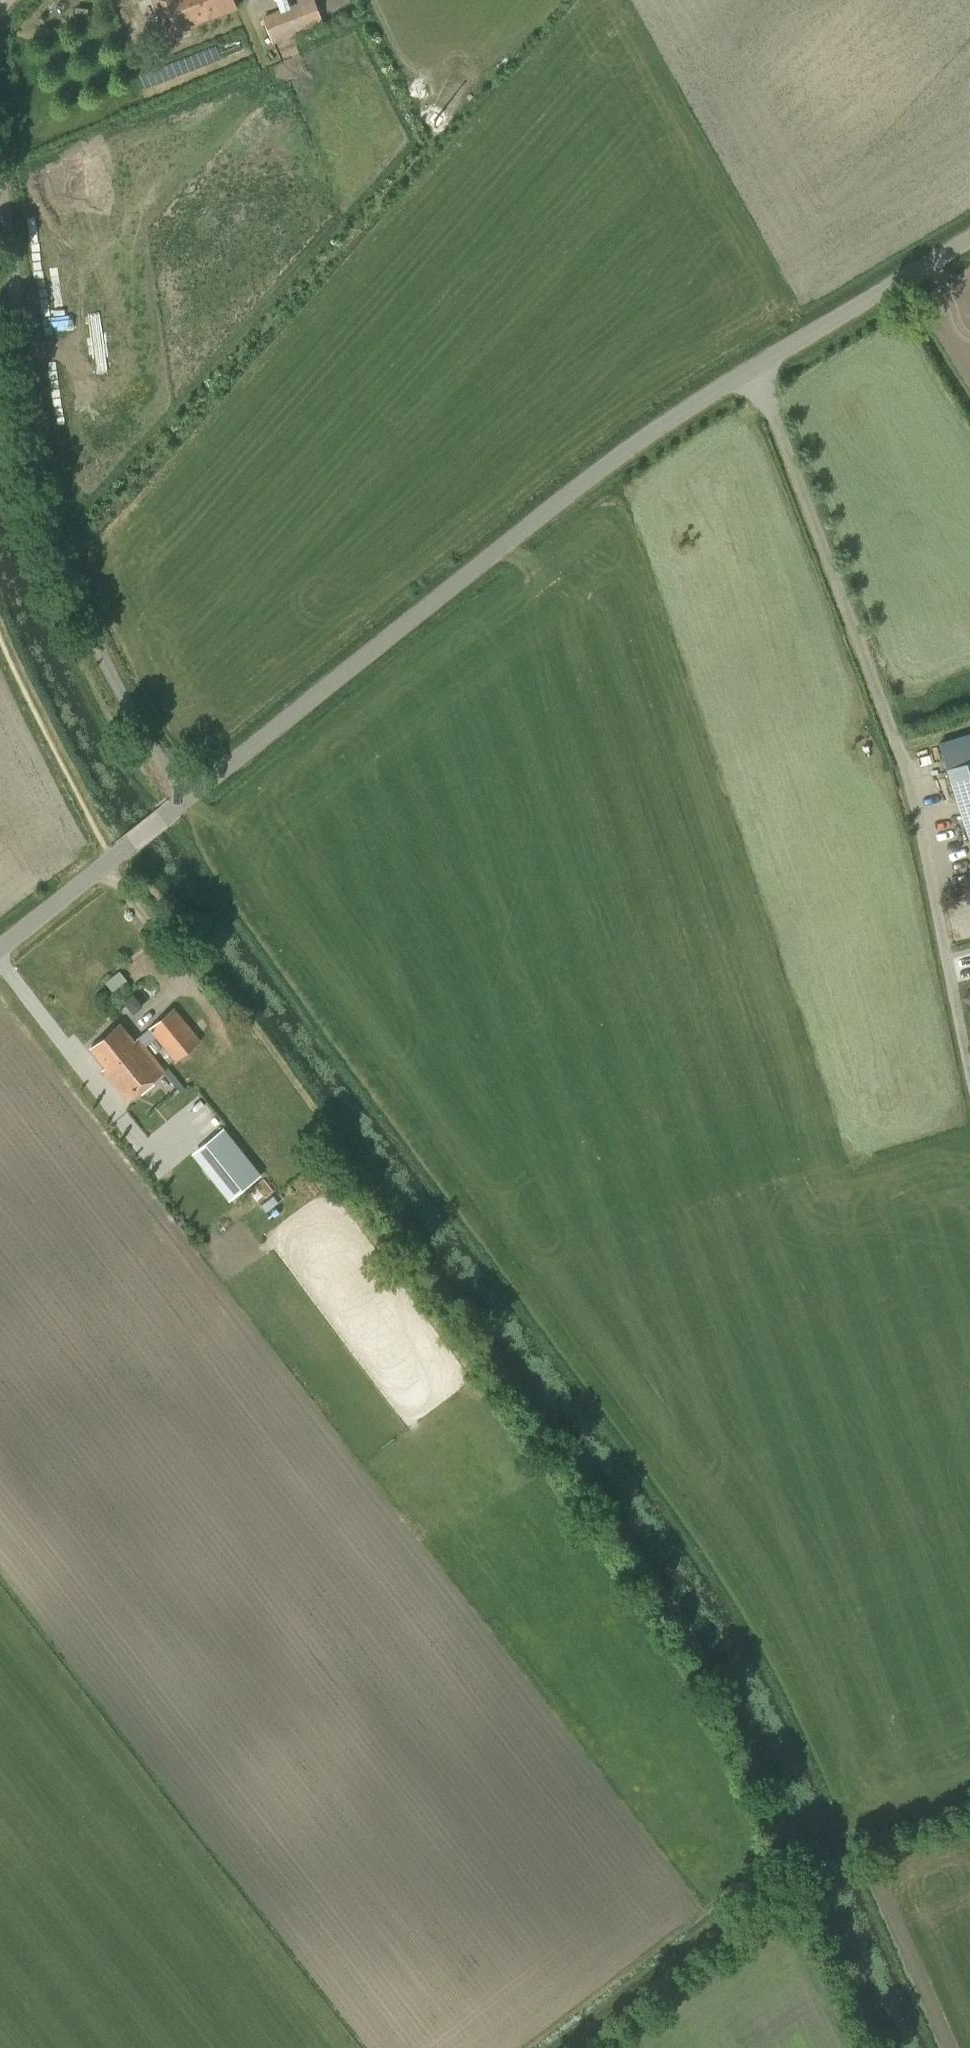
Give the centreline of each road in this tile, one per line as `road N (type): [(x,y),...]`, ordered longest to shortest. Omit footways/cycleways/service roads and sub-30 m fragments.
road 1 (unclassified): [(0,948),(606,459),(739,368)]
road 2 (unclassified): [(969,1112),(881,726),(739,368)]
road 3 (unclassified): [(739,368),(969,233)]

